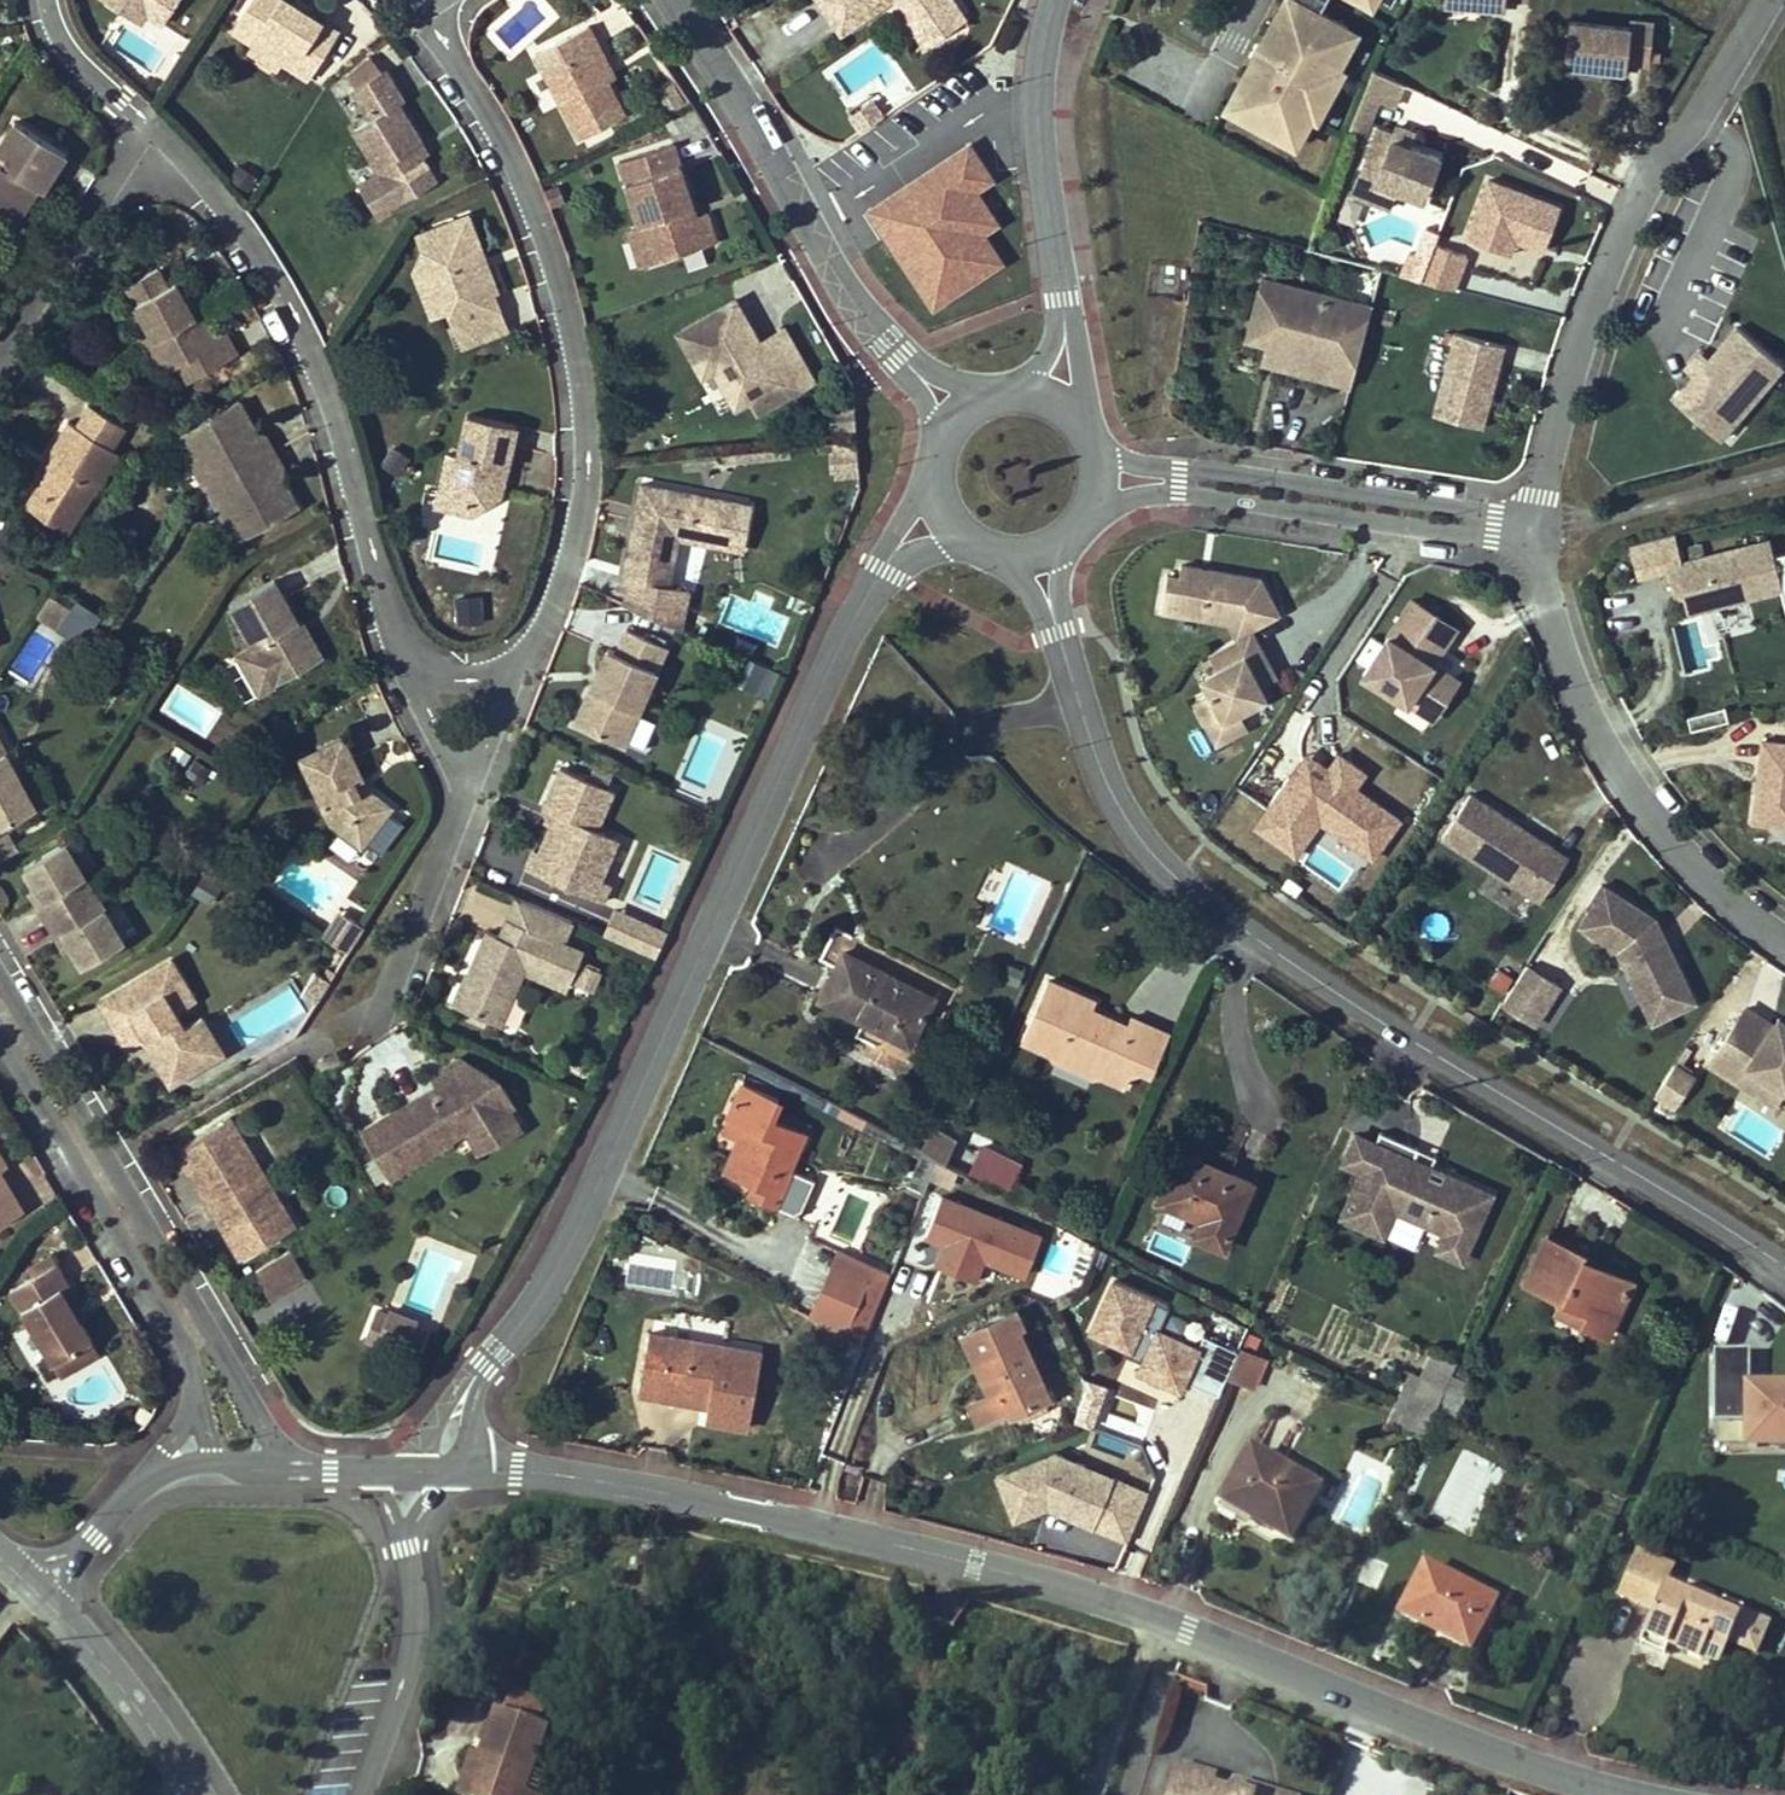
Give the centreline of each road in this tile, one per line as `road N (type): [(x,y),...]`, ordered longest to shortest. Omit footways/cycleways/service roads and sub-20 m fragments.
road 1 (tertiary): [(1634,1794),(1473,1743),(1187,1630),(977,1565),(562,1474),(467,1472)]
road 2 (residential): [(1039,546),(1069,688),(1117,803),(1206,910),(1405,1043),(1784,1256)]
road 3 (unclassified): [(466,1394),(550,1274),(878,571),(946,507)]
road 4 (residential): [(512,686),(549,604),(578,479),(576,407),(552,277),(431,21)]
road 5 (residential): [(148,133),(233,225),(293,329),(335,439),(377,604),(426,678)]
road 6 (residential): [(288,1470),(0,971)]
road 7 (residential): [(1751,0),(1648,151),(1586,296),(1533,515)]
road 8 (residential): [(681,0),(724,62),(823,262),(950,417)]
road 9 (residential): [(1533,545),(1569,656),(1651,791),(1784,920)]
road 10 (residential): [(1084,516),(1176,492),(1533,545)]
road 11 (residential): [(1533,515),(1100,460)]
road 12 (residential): [(0,1040),(190,1357),(197,1405)]
road 13 (unclassified): [(1054,393),(1065,349),(1036,87),(1054,0)]
road 14 (residential): [(148,133),(0,365)]
road 15 (tertiary): [(363,1794),(420,1653),(409,1547)]
road 16 (tertiary): [(69,1620),(198,1794)]
road 17 (residential): [(473,796),(407,984)]
road 18 (residential): [(38,0),(45,26),(82,78),(148,133)]
road 19 (residential): [(1262,0),(1200,112)]
road 20 (residential): [(426,678),(473,796)]
road 21 (tertiary): [(163,1472),(74,1555)]

